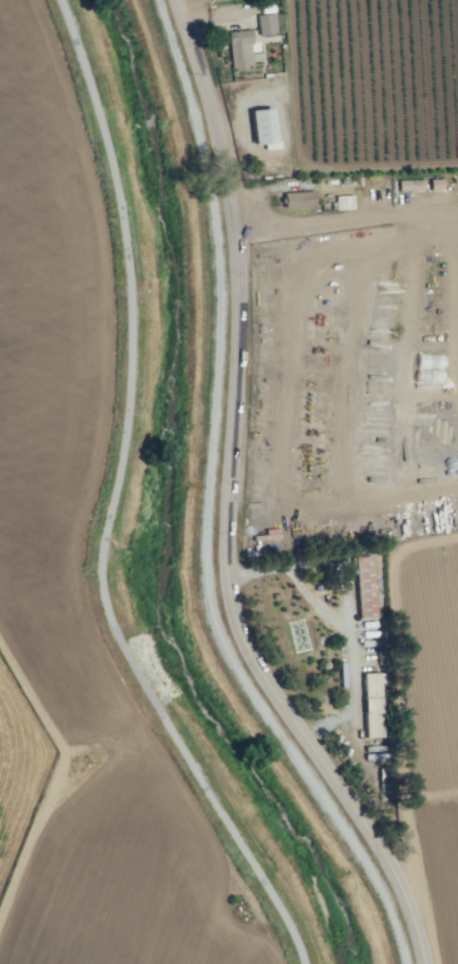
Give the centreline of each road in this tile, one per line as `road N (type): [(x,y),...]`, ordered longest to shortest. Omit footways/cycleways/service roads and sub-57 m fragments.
road 1 (track): [(59,0),(107,150),(129,290),(128,394),(100,551),(101,595),(119,643),(282,915),(302,963)]
road 2 (tertiary): [(422,963),(403,897),(368,831),(258,669),(236,623),(225,541),(237,347),(233,242),(217,140),(175,0)]
road 3 (track): [(0,936),(61,780),(62,748),(0,642)]

